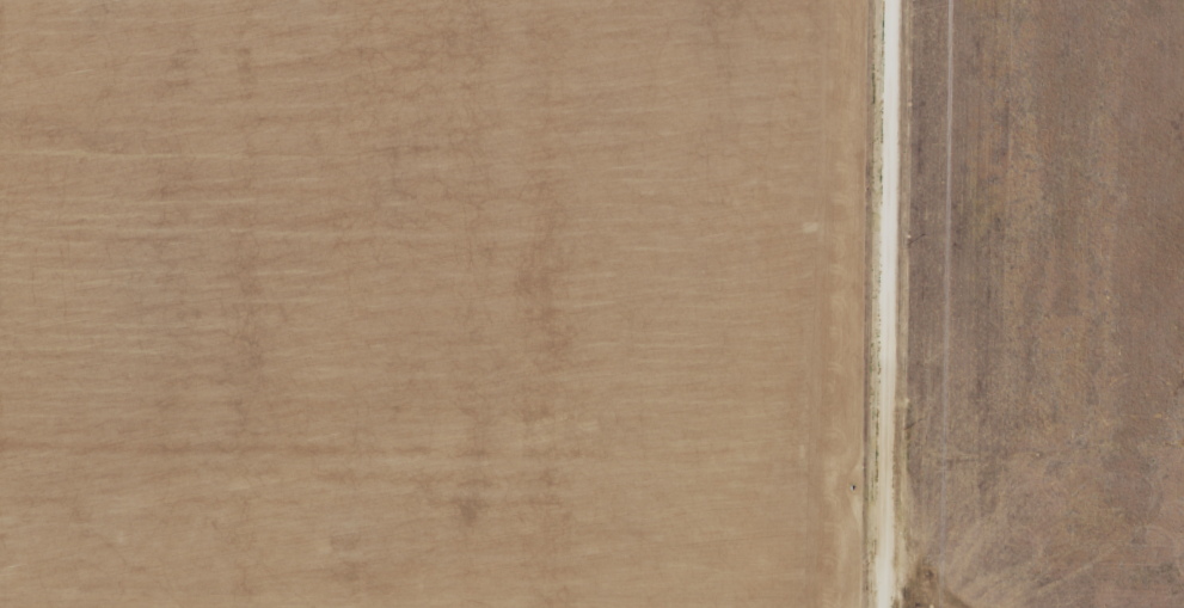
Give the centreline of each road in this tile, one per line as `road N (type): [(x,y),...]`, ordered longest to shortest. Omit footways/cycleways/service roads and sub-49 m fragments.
road 1 (residential): [(885,607),(892,0)]

